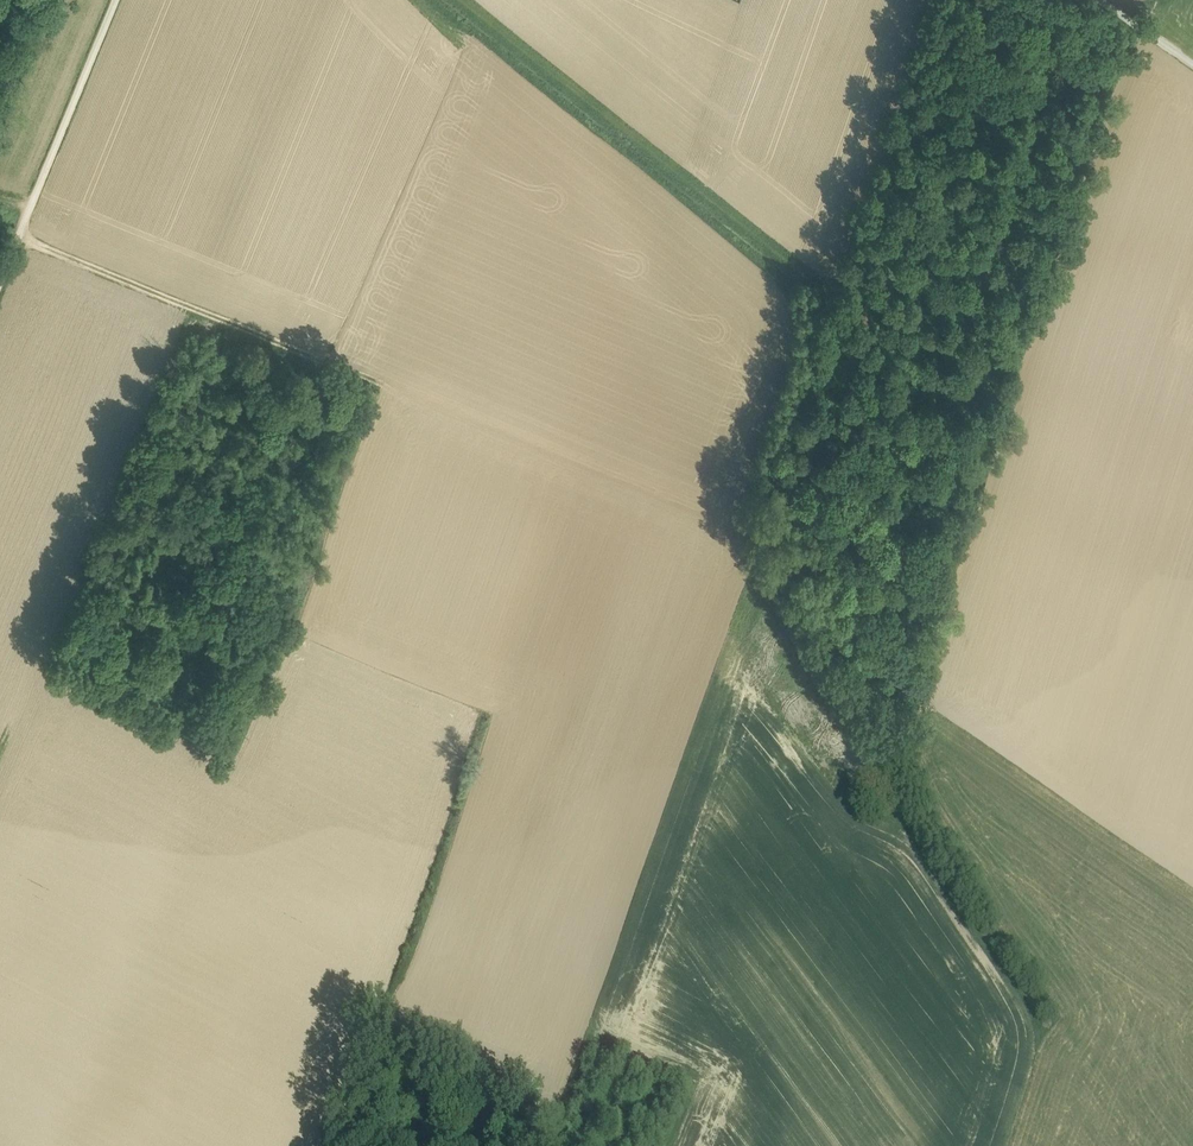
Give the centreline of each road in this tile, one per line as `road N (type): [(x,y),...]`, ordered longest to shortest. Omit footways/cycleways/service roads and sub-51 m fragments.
road 1 (unclassified): [(110,0),(0,262)]

